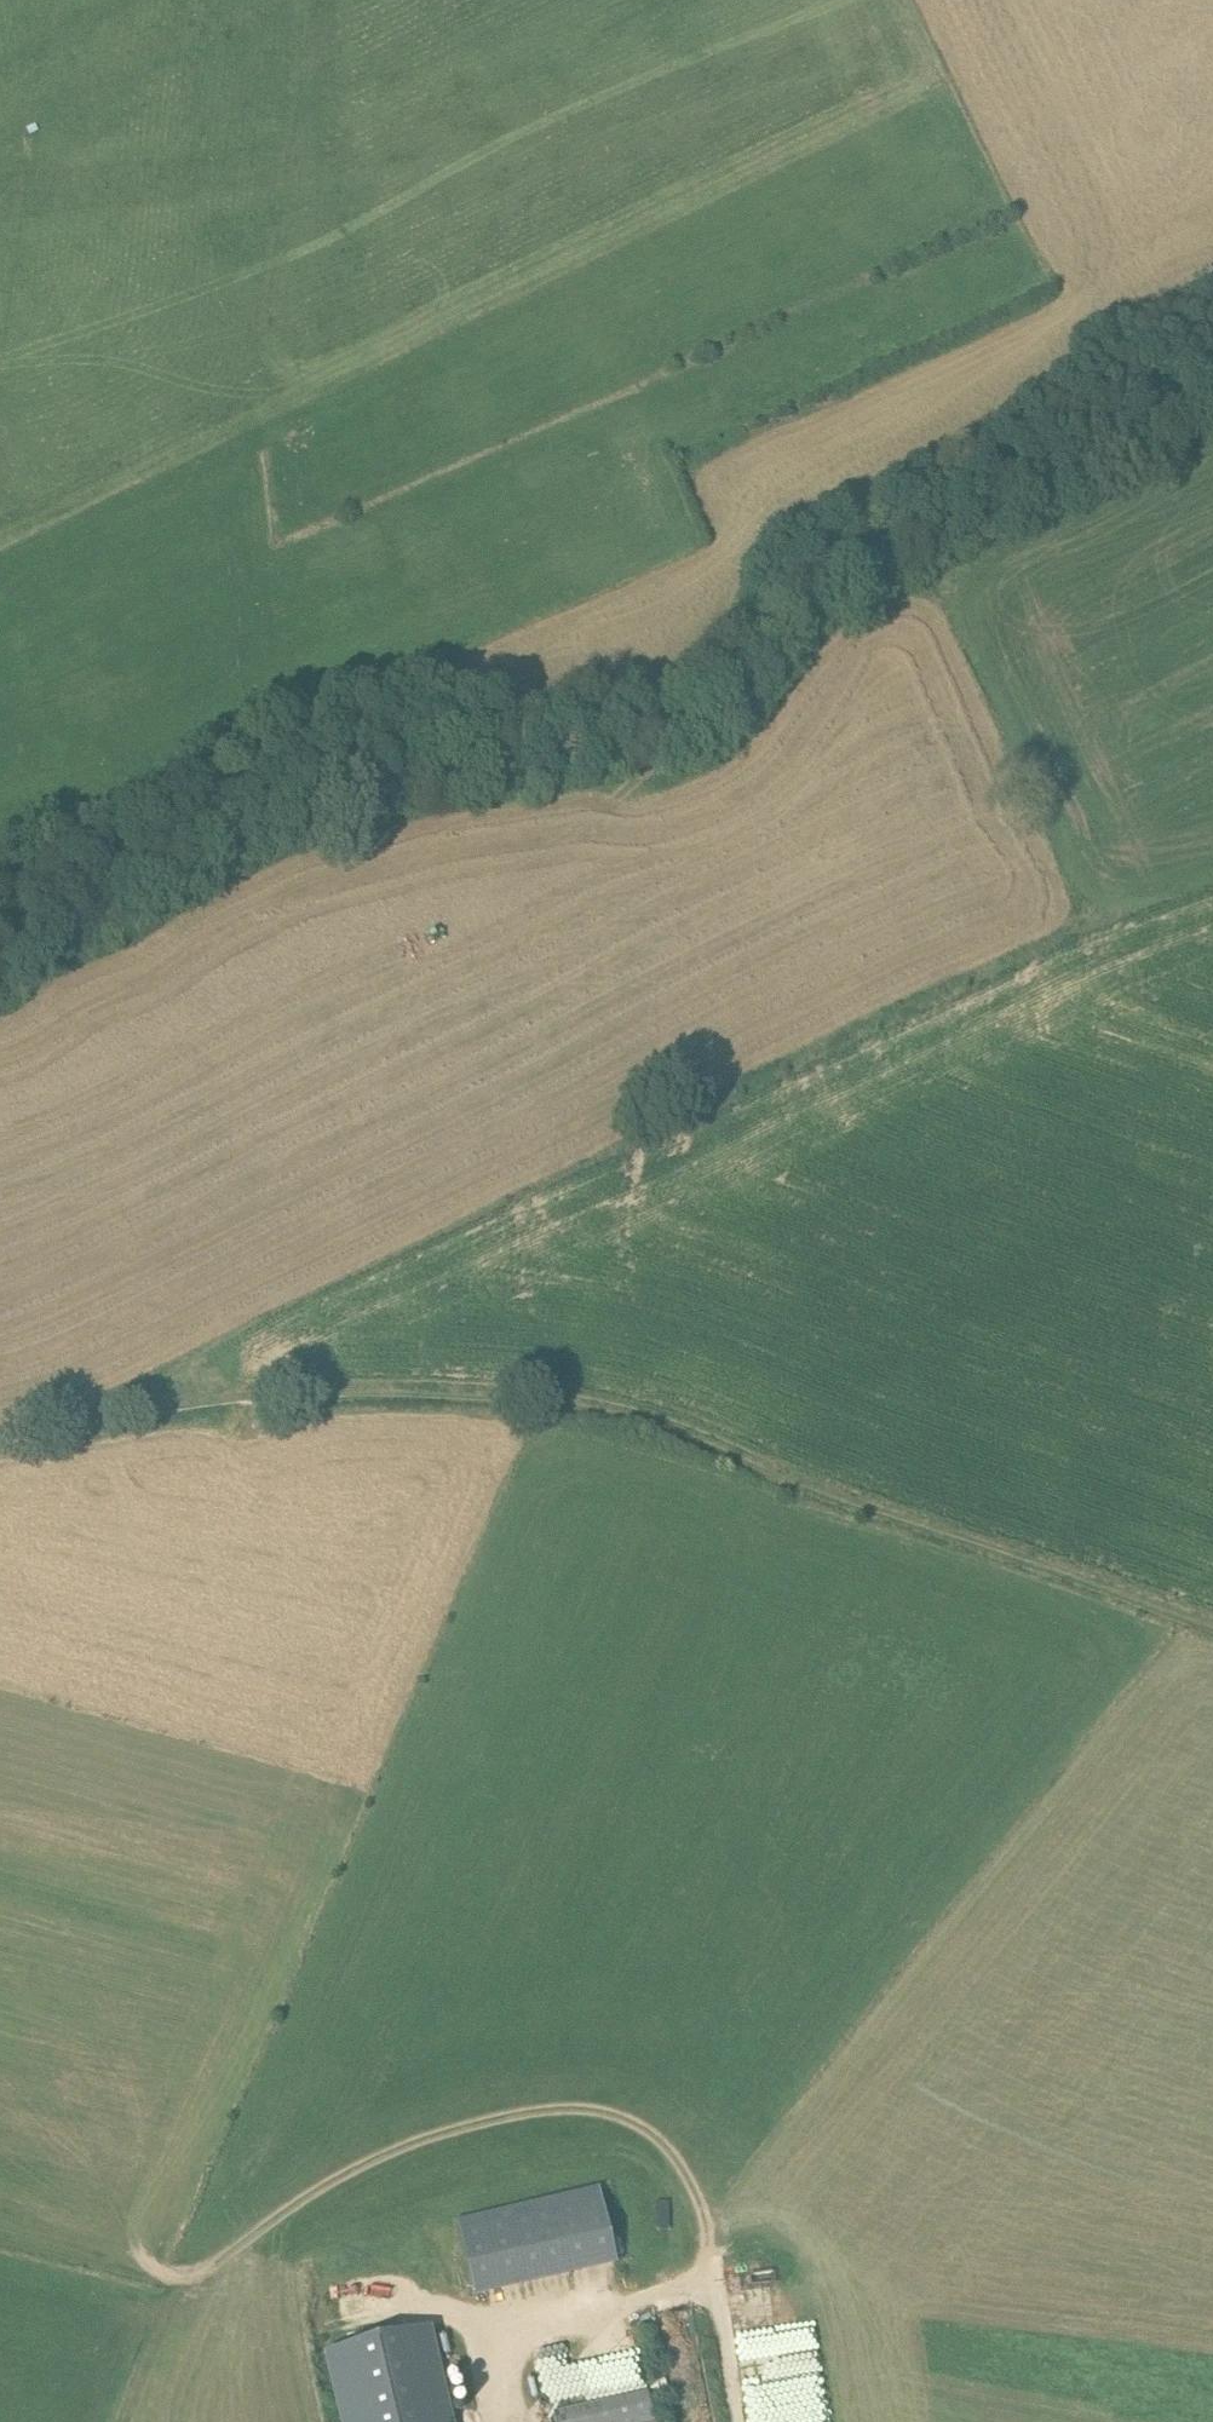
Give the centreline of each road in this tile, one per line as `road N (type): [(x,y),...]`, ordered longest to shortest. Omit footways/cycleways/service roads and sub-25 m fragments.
road 1 (track): [(0,1442),(246,1400),(412,1396),(589,1409),(1212,1630)]
road 2 (track): [(1212,376),(803,592),(697,710)]

